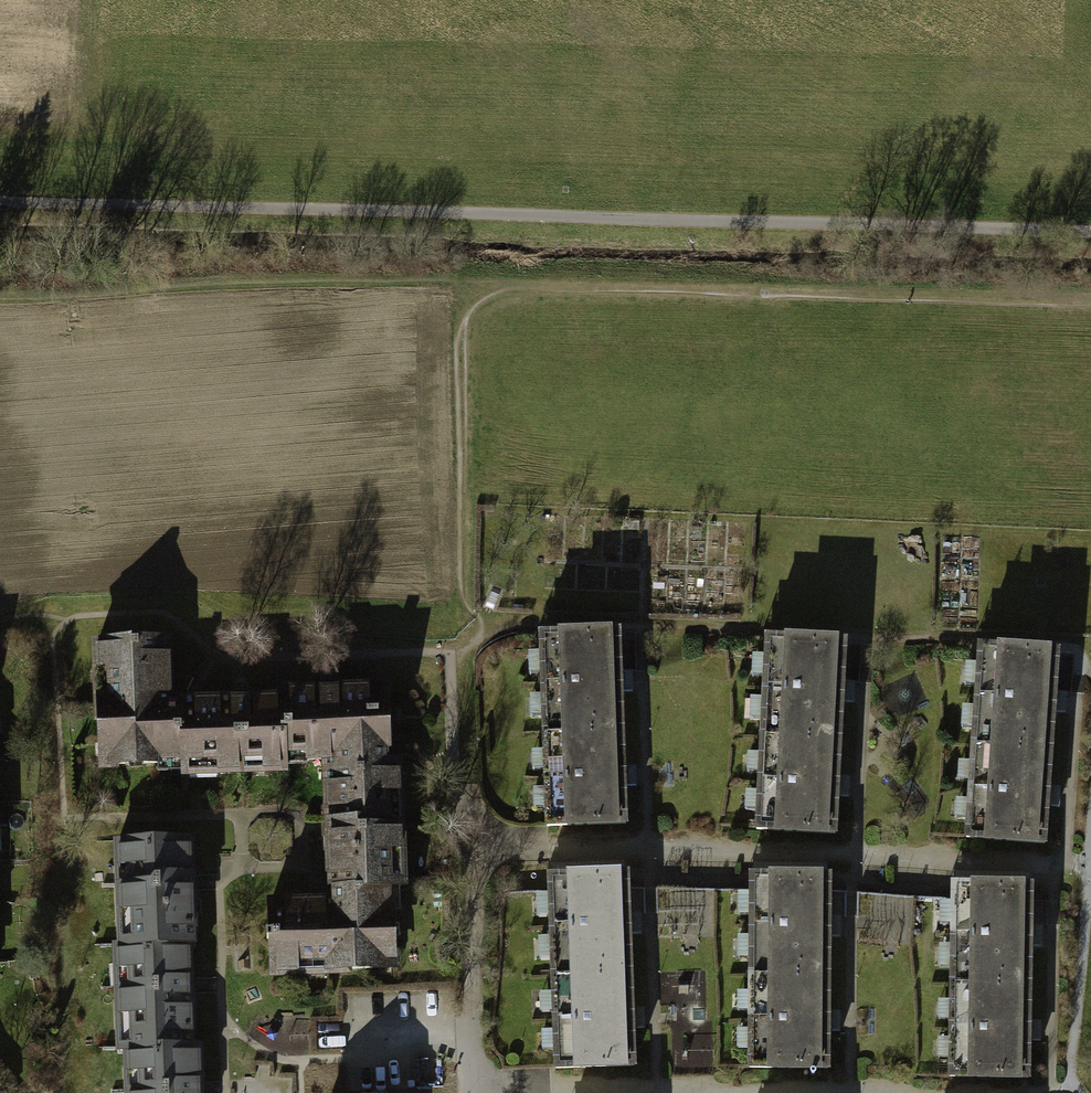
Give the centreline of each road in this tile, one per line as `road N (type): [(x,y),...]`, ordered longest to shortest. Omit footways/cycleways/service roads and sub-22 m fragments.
road 1 (track): [(1090,230),(0,201)]
road 2 (track): [(1090,304),(536,289),(484,300),(463,332),(464,594),(476,616)]

